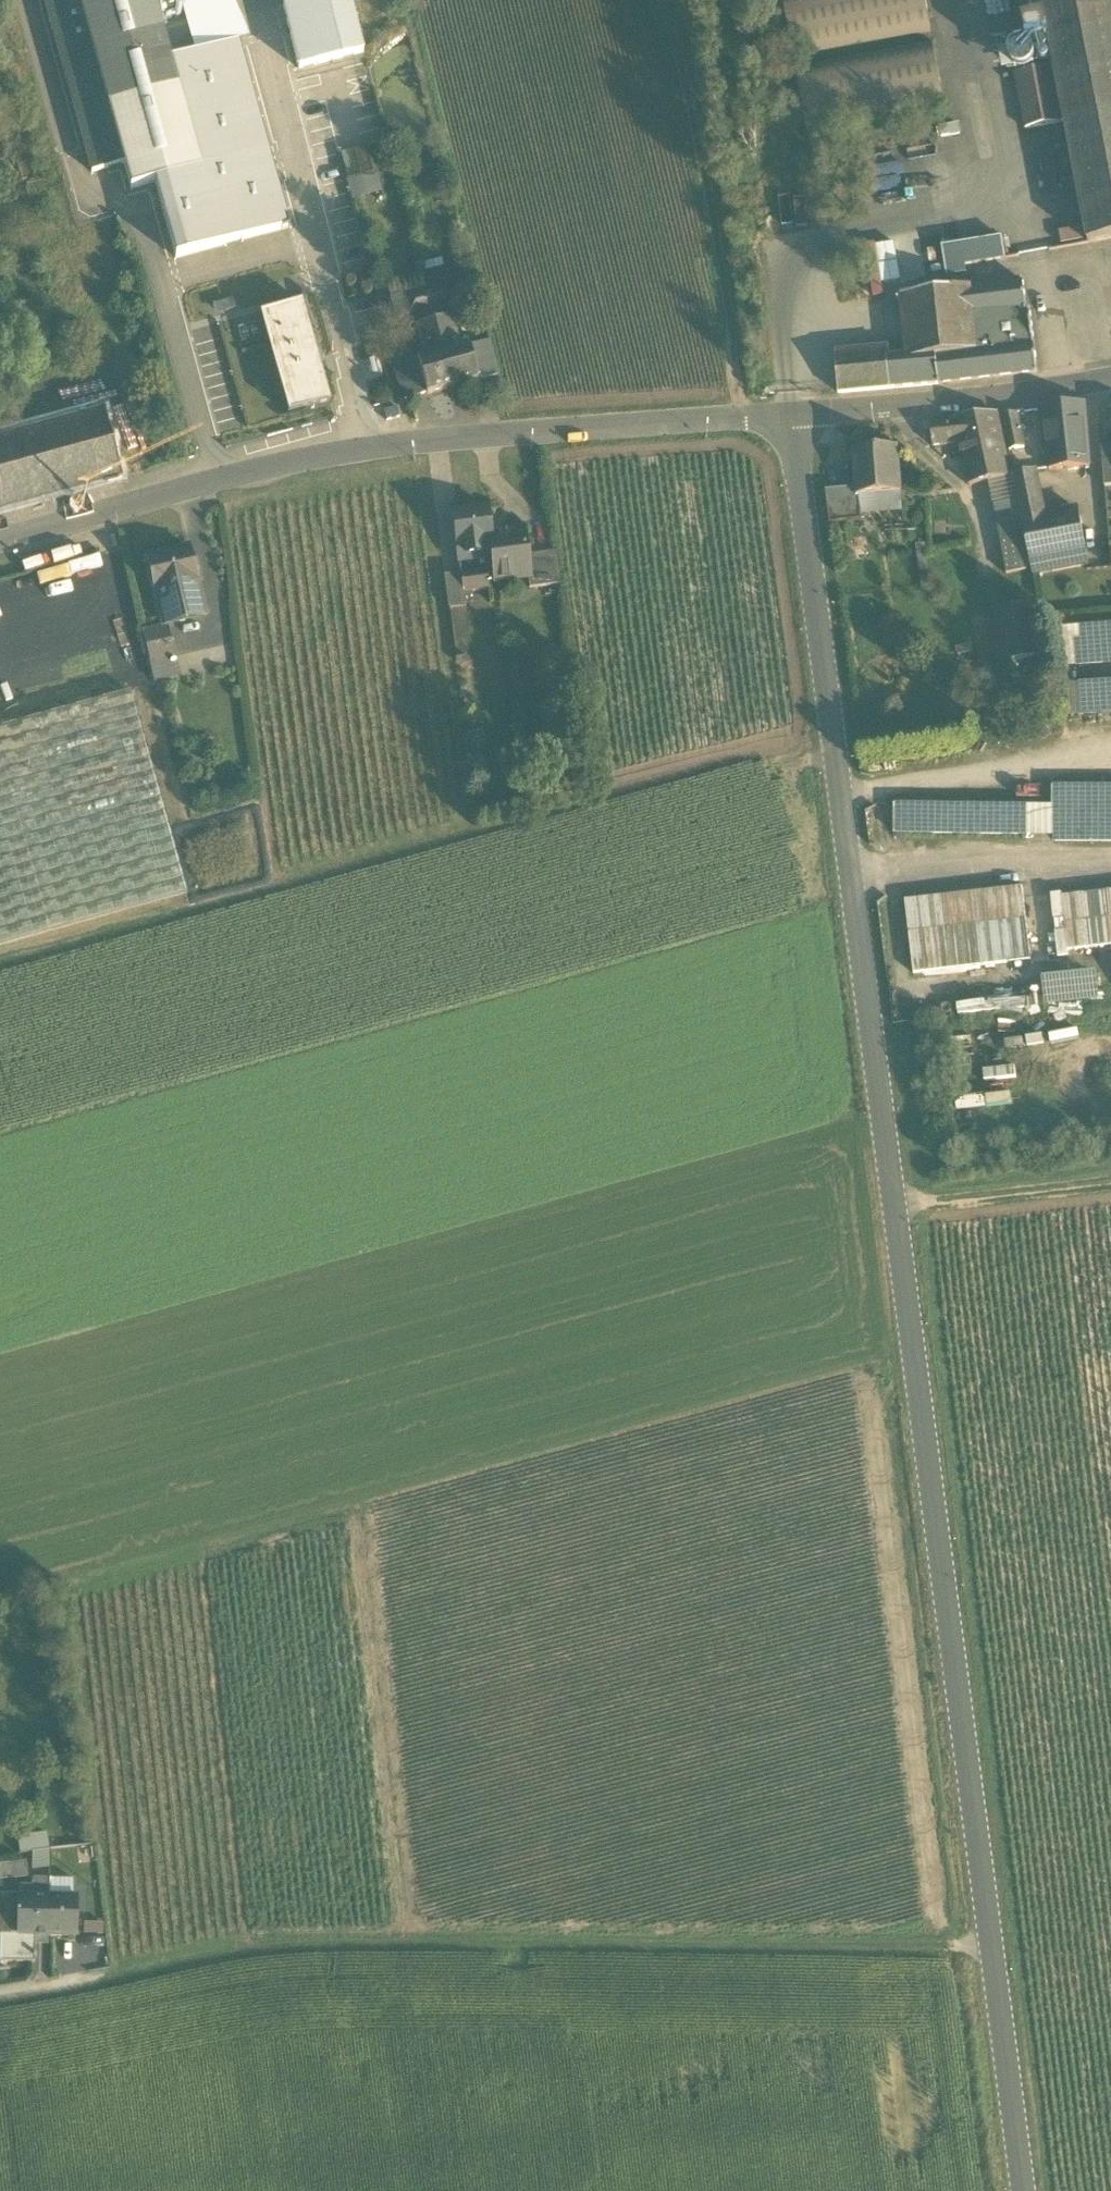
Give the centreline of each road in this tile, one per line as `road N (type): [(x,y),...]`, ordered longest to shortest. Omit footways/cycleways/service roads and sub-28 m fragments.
road 1 (residential): [(793,416),(1019,2190)]
road 2 (track): [(986,1964),(230,1944),(110,1973)]
road 3 (residential): [(0,538),(267,469),(420,442),(793,416)]
road 4 (residential): [(793,416),(1013,396),(1110,379)]
road 5 (track): [(1110,1176),(888,1197)]

